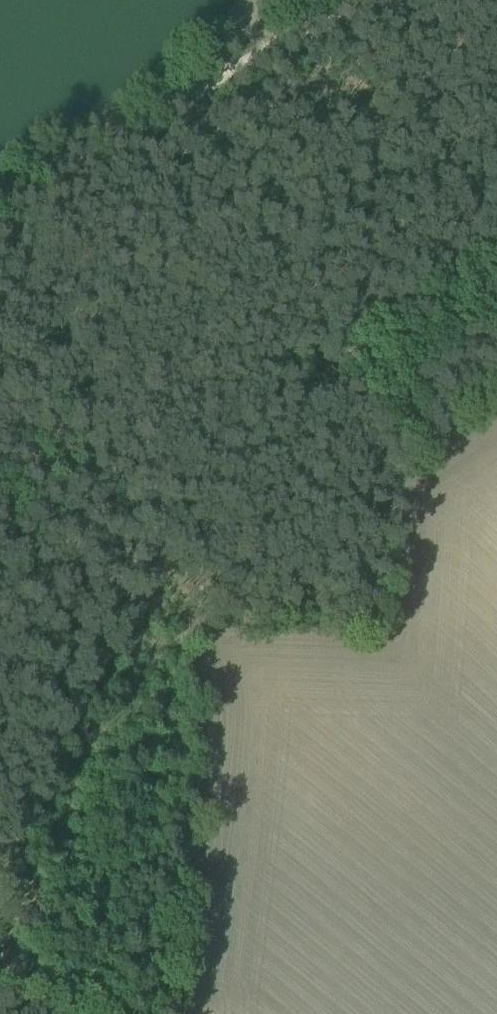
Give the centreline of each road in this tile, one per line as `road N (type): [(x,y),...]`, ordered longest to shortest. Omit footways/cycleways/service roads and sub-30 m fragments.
road 1 (track): [(427,0),(0,237)]

